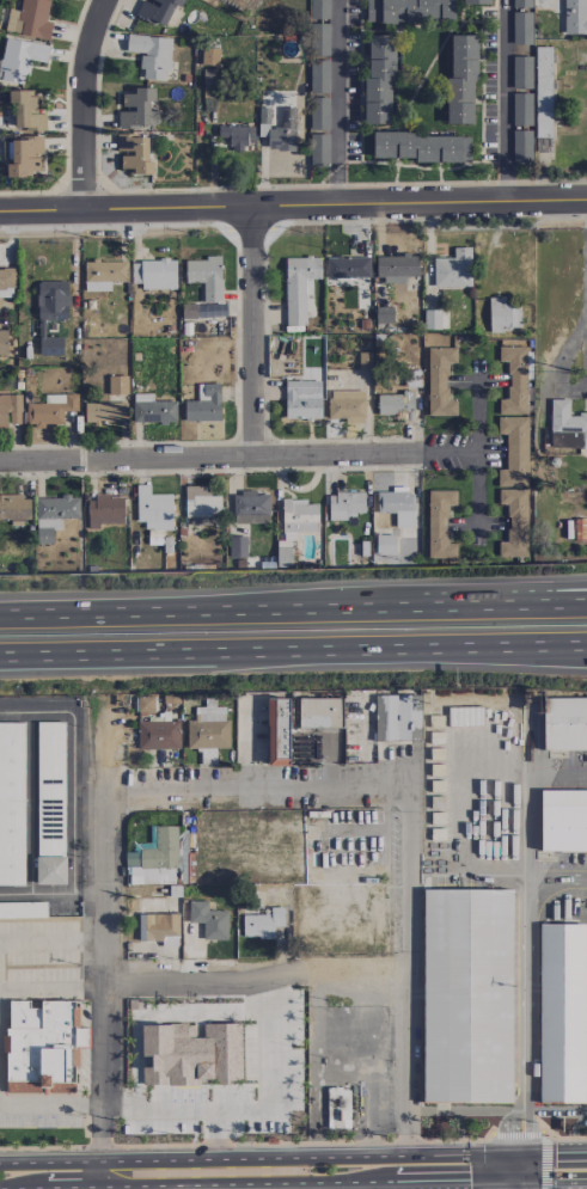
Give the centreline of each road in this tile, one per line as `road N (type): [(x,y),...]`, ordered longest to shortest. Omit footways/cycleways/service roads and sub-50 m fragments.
road 1 (secondary): [(586,1150),(0,1163)]
road 2 (tertiary): [(0,209),(586,200)]
road 3 (secondary): [(44,1188),(586,1178)]
road 4 (residential): [(0,462),(414,455)]
road 5 (motorway): [(0,666),(404,657)]
road 6 (residential): [(106,793),(106,1188)]
road 7 (residential): [(410,789),(408,1154)]
road 8 (residential): [(106,793),(410,789)]
road 9 (residential): [(106,976),(410,979)]
road 10 (motorway): [(294,605),(0,611)]
road 11 (motorway): [(586,585),(294,605)]
road 12 (motorway): [(586,598),(294,605)]
road 13 (residential): [(252,207),(253,456)]
road 14 (residential): [(106,0),(82,78),(85,207)]
road 15 (motorway): [(404,657),(586,664)]
road 16 (motorway): [(404,657),(586,654)]
road 17 (residential): [(478,374),(481,544)]
road 18 (residential): [(338,0),(338,166)]
road 19 (residential): [(507,163),(506,0)]

